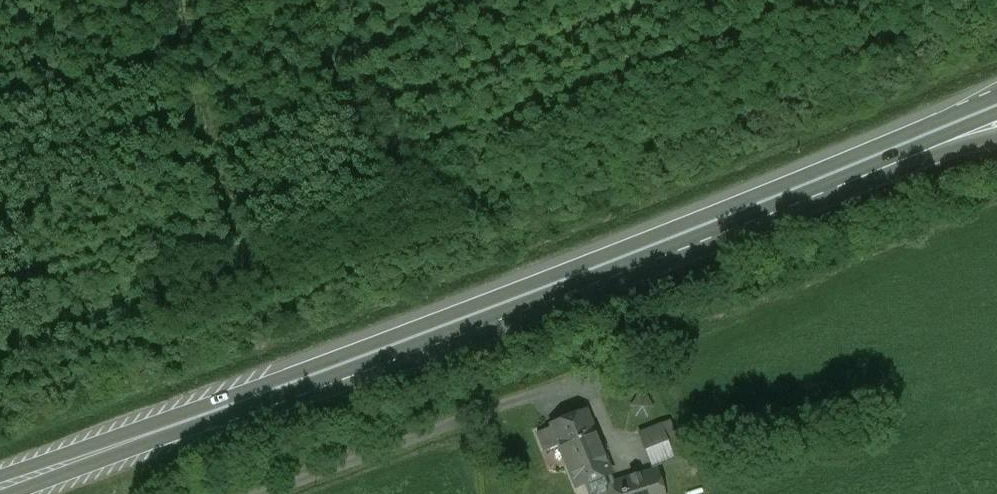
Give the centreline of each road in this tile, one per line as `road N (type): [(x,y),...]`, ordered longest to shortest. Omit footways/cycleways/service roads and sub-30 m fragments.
road 1 (trunk): [(996,100),(0,475)]
road 2 (trunk): [(13,493),(931,146)]

